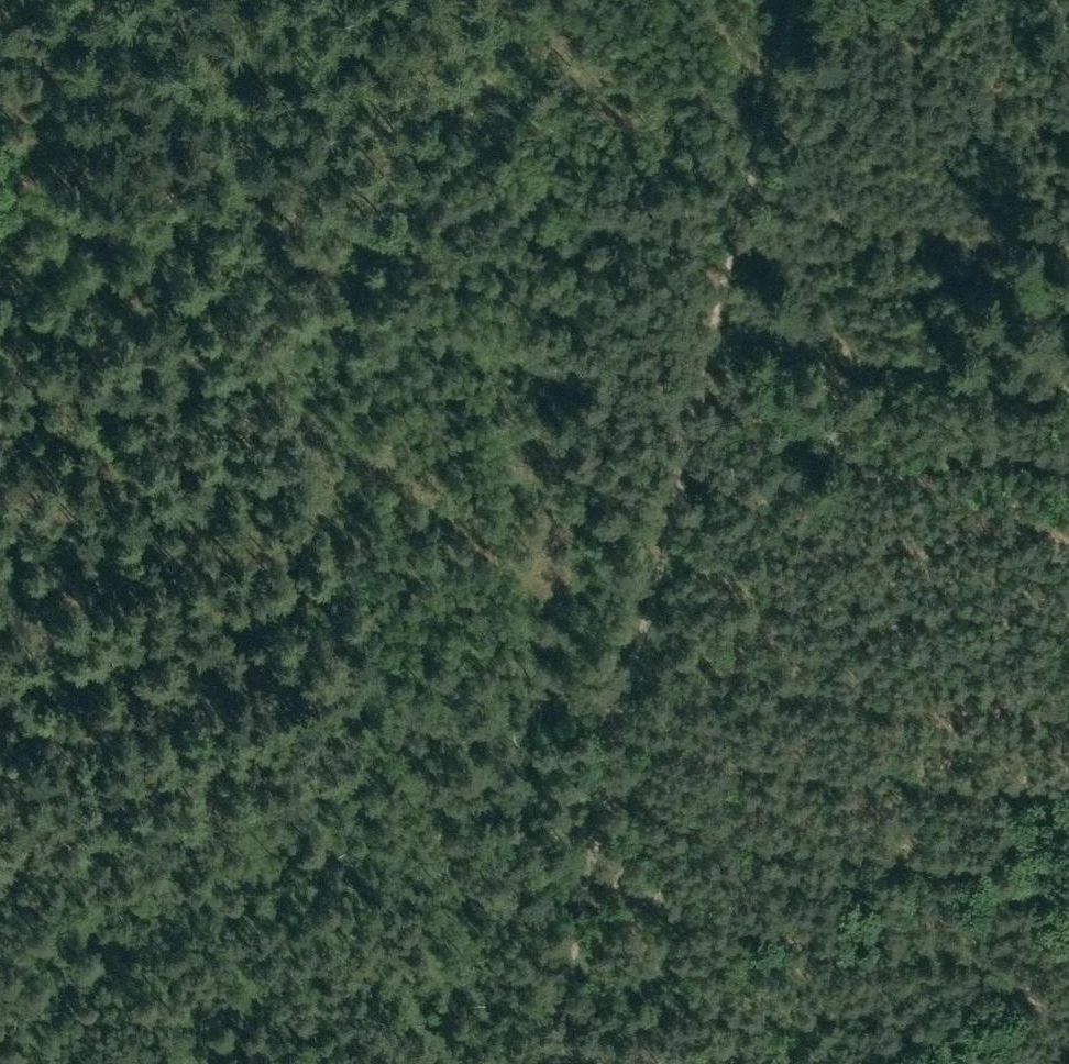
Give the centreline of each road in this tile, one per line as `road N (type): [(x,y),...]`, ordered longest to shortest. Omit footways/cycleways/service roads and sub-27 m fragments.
road 1 (track): [(651,688),(715,339),(795,0)]
road 2 (track): [(563,1063),(651,688)]

